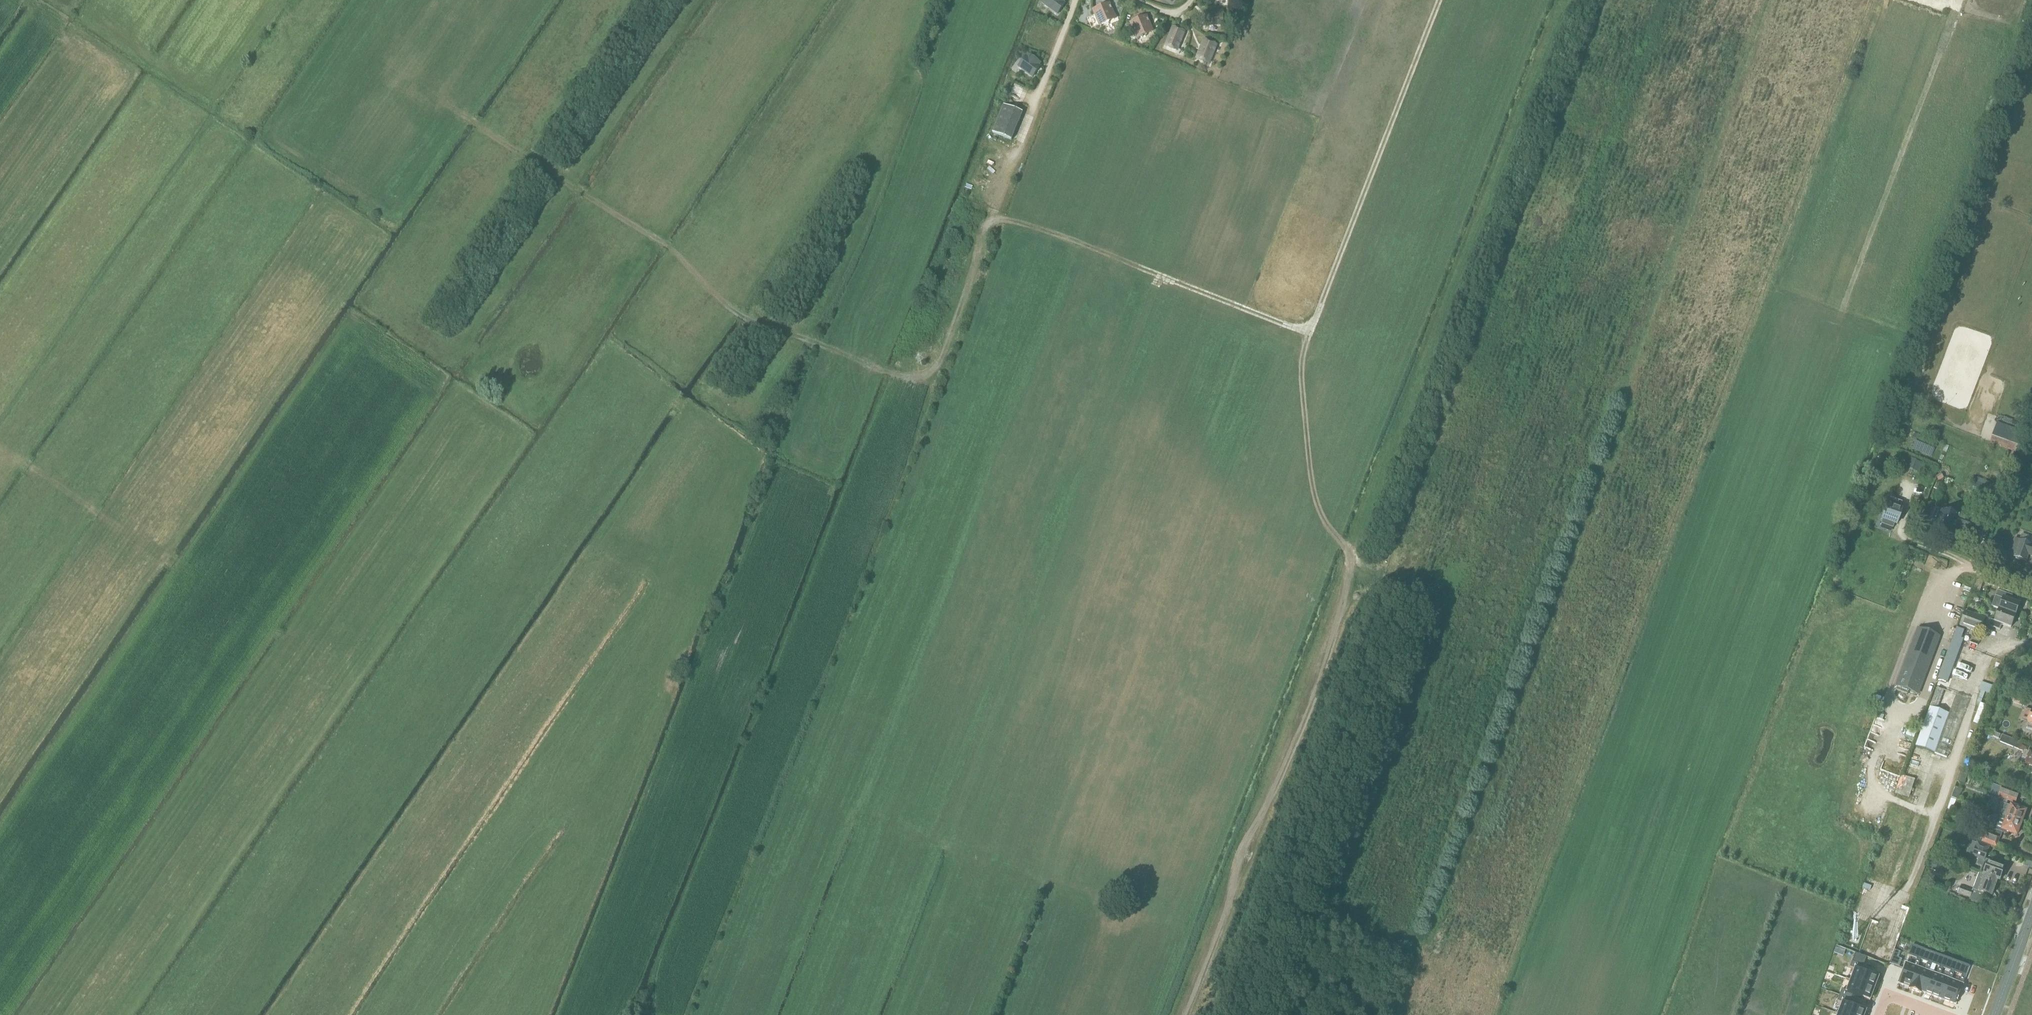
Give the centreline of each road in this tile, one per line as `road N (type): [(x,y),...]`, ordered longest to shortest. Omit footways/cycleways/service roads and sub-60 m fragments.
road 1 (track): [(1185,1014),(1351,575),(1352,556),(1569,0)]
road 2 (track): [(1580,1014),(1957,0)]
road 3 (track): [(989,220),(933,373),(900,377),(745,320),(675,250),(465,118)]
road 4 (track): [(1309,335),(1088,246),(989,220),(1076,0)]
road 5 (track): [(1438,0),(1309,335)]
road 6 (track): [(1309,335),(1301,374),(1315,503),(1352,556)]
road 7 (residential): [(2031,590),(1961,567),(1948,576),(1931,622)]

